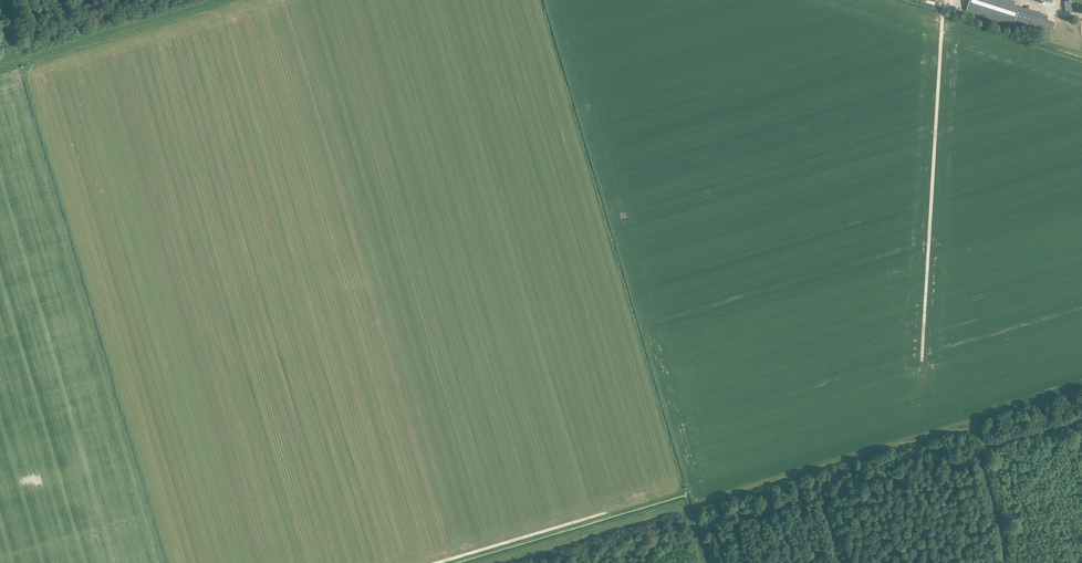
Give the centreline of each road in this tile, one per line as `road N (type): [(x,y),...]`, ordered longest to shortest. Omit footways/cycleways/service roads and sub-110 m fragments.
road 1 (track): [(1081,417),(975,446),(1002,562)]
road 2 (track): [(201,0),(0,62)]

